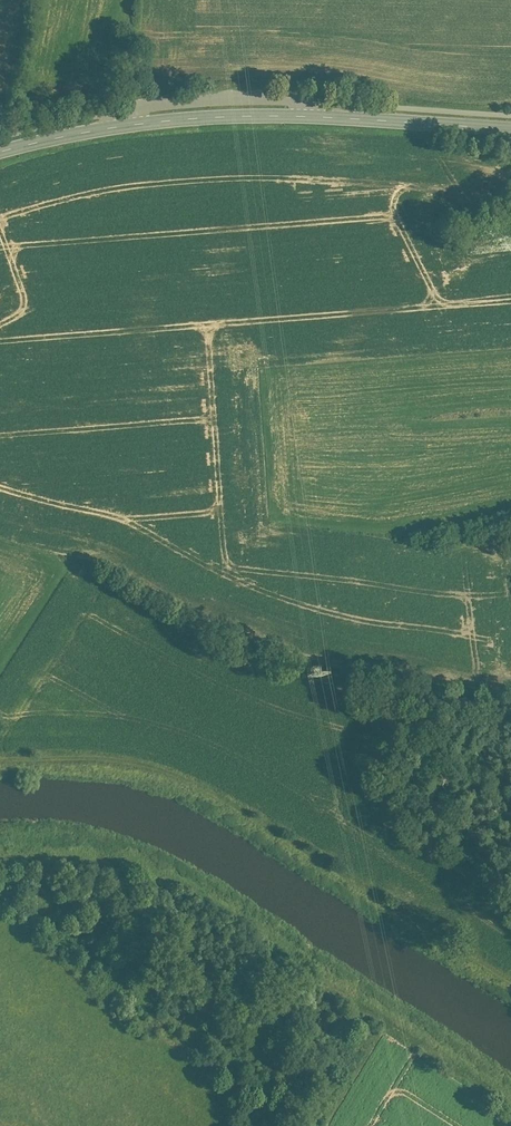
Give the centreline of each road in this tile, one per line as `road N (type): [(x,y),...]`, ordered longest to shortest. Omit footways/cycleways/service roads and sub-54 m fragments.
road 1 (tertiary): [(0,153),(198,121),(510,131)]

